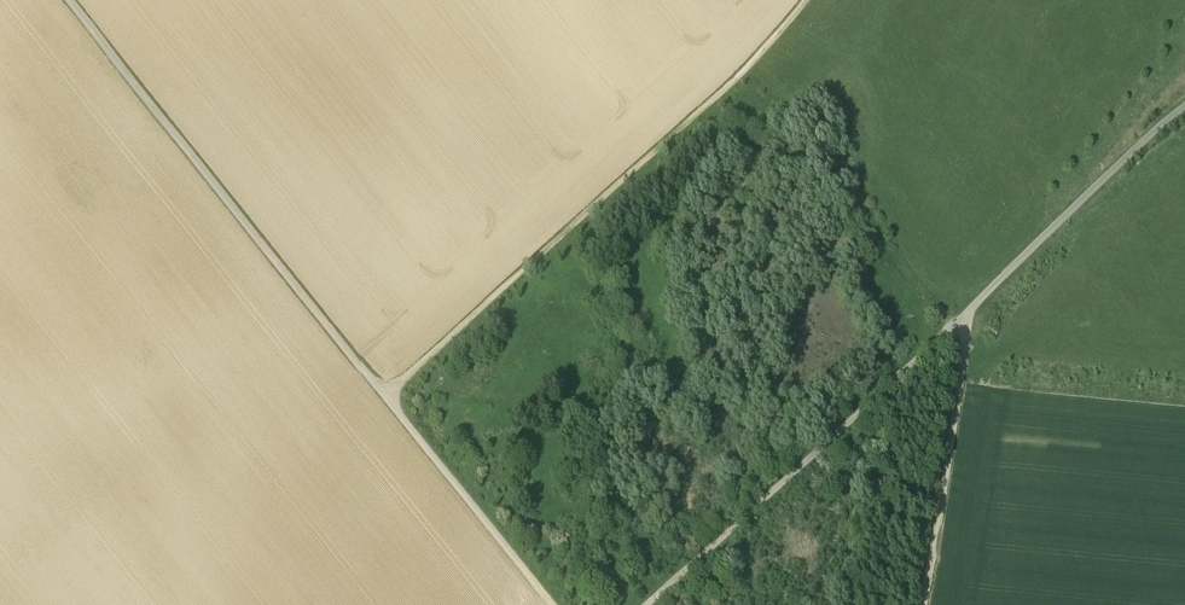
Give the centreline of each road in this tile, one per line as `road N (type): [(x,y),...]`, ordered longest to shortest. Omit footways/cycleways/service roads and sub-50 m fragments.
road 1 (track): [(556,604),(67,0)]
road 2 (track): [(390,395),(806,0)]
road 3 (track): [(983,297),(645,604)]
road 4 (track): [(983,297),(931,604)]
road 5 (track): [(1184,103),(983,297)]

